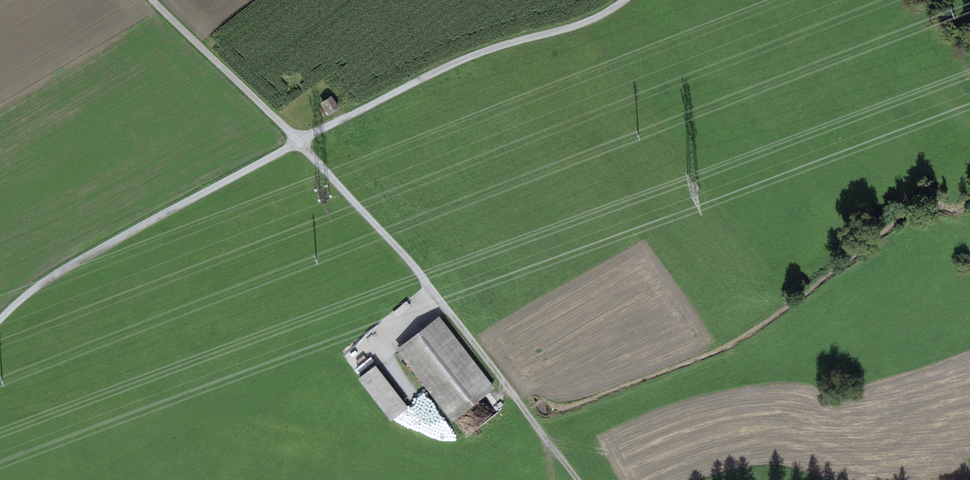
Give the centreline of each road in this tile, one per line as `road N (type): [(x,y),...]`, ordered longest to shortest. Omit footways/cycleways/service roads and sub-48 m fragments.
road 1 (track): [(0,318),(36,281),(298,138),(626,0)]
road 2 (track): [(155,0),(321,161),(547,441)]

